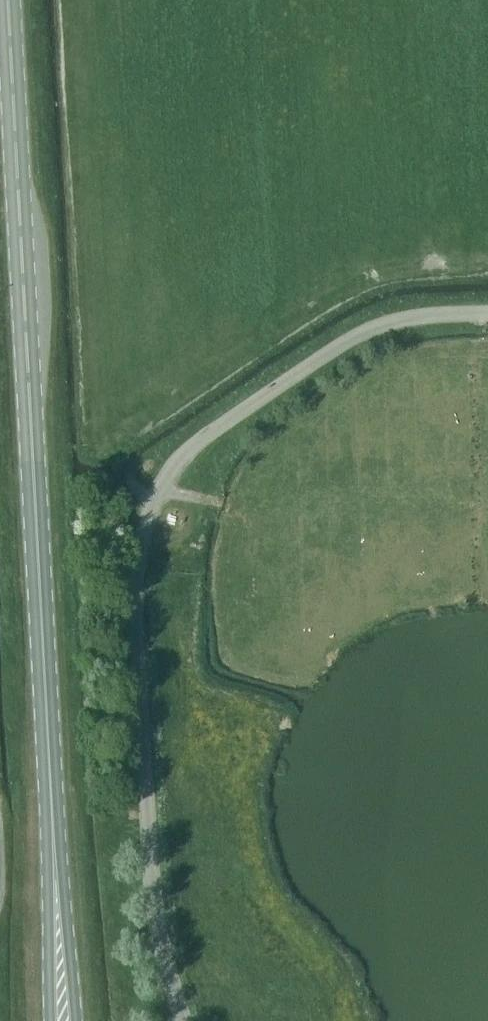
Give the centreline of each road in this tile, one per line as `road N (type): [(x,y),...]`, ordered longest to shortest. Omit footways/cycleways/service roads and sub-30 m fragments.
road 1 (unclassified): [(184,1020),(154,887),(136,613),(143,540),(156,497),(200,438),(363,331),(423,315),(487,313)]
road 2 (primary): [(54,857),(8,0)]
road 3 (primary): [(76,1020),(63,875),(54,857)]
road 4 (primary): [(54,857),(47,877),(50,1020)]

